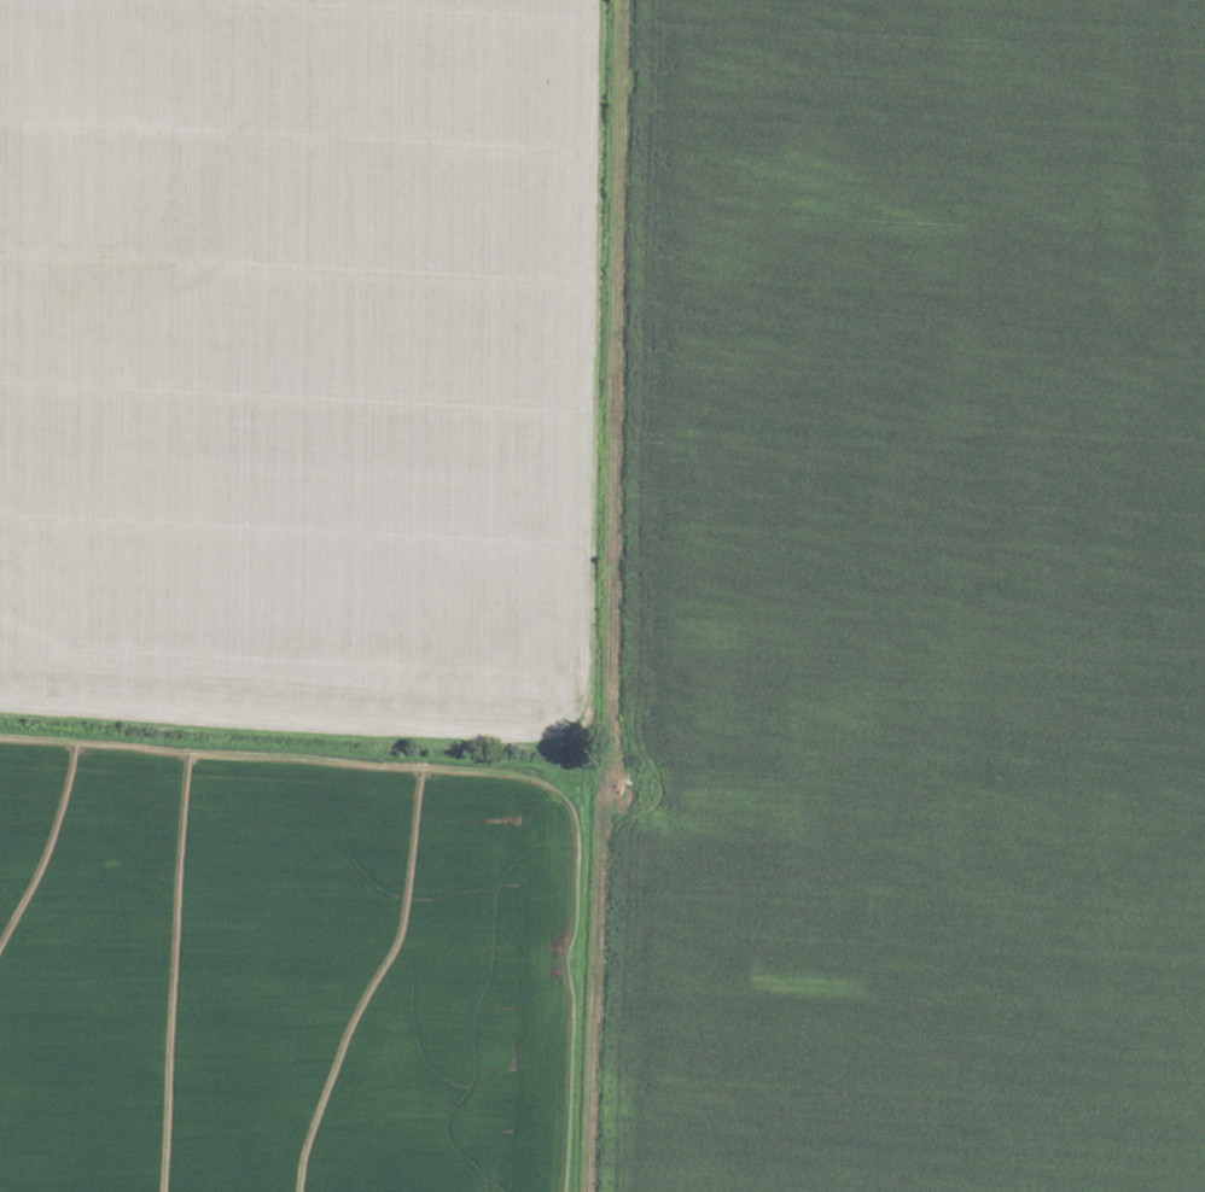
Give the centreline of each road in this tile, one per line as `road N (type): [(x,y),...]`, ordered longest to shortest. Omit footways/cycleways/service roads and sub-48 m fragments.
road 1 (residential): [(619,0),(607,777),(587,1191)]

